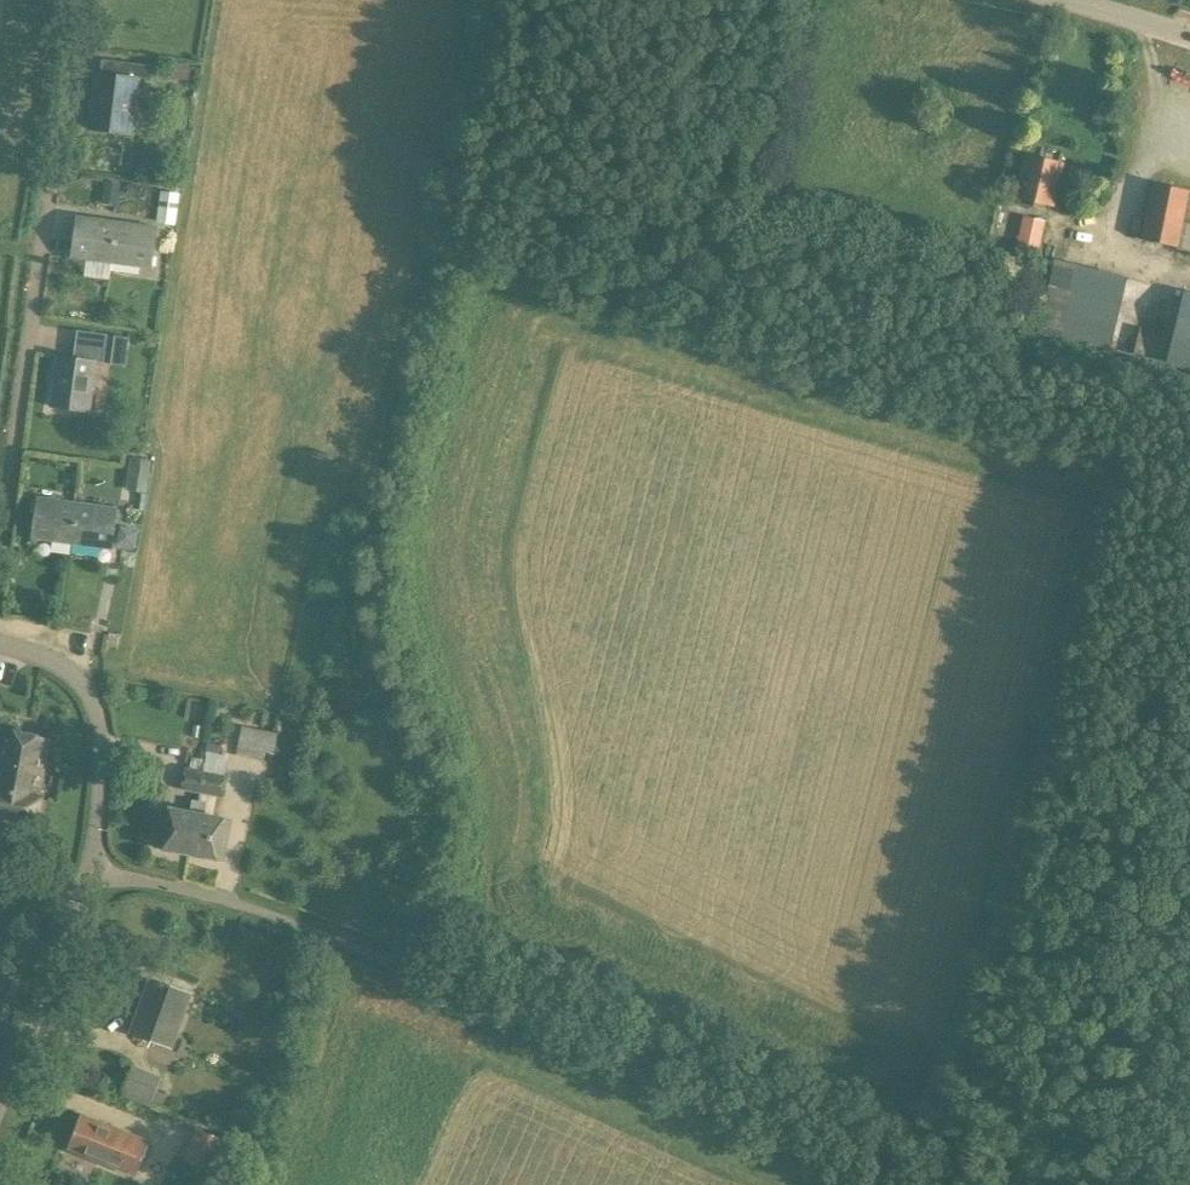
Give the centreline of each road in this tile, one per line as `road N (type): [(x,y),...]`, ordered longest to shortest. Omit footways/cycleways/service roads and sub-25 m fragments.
road 1 (unclassified): [(0,1099),(87,872),(103,727),(85,686),(61,662),(0,642)]
road 2 (residential): [(0,536),(80,46)]
road 3 (unclassified): [(1049,0),(1189,38)]

